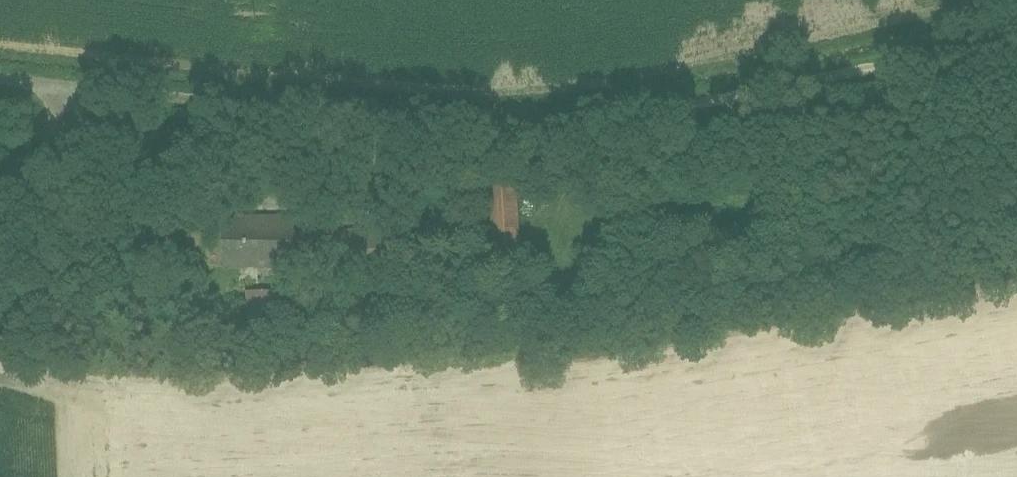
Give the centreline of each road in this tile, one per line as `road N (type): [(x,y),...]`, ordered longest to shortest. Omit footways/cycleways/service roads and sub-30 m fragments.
road 1 (residential): [(79,91),(544,129),(1016,43)]
road 2 (residential): [(0,288),(79,91)]

